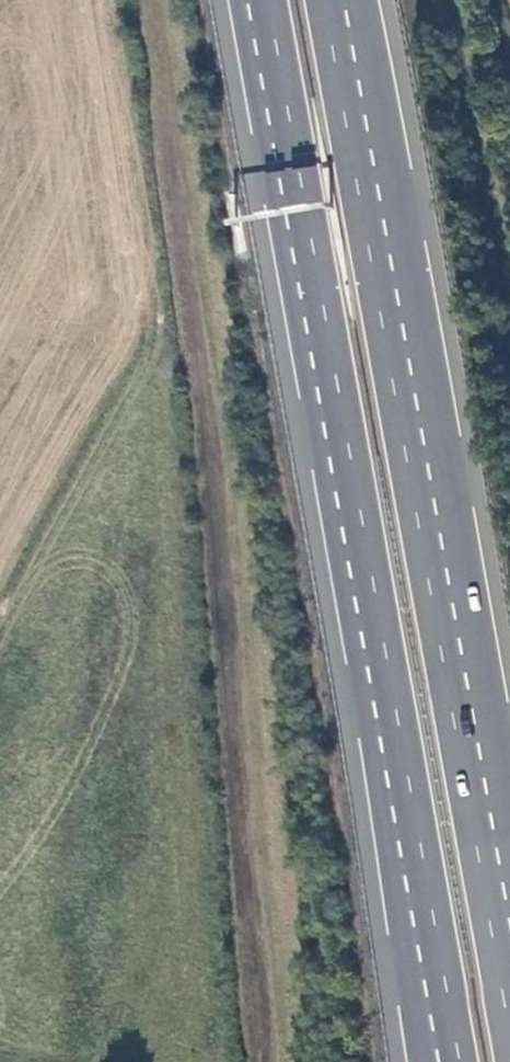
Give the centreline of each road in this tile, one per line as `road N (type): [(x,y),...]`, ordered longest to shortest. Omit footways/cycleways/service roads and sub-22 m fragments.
road 1 (trunk): [(248,0),(442,1061)]
road 2 (trunk): [(509,918),(335,0)]

